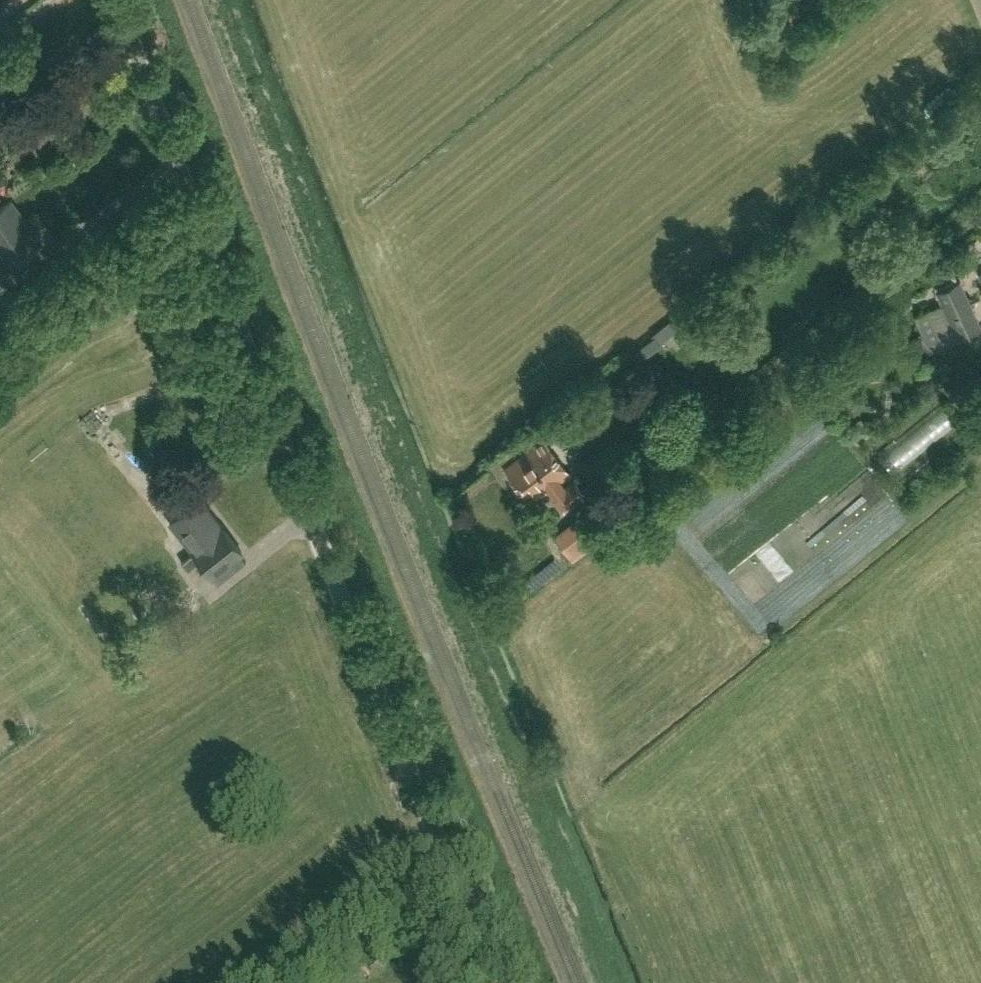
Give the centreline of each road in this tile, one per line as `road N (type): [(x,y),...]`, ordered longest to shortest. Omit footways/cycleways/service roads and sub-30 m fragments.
road 1 (unclassified): [(496,982),(116,0)]

